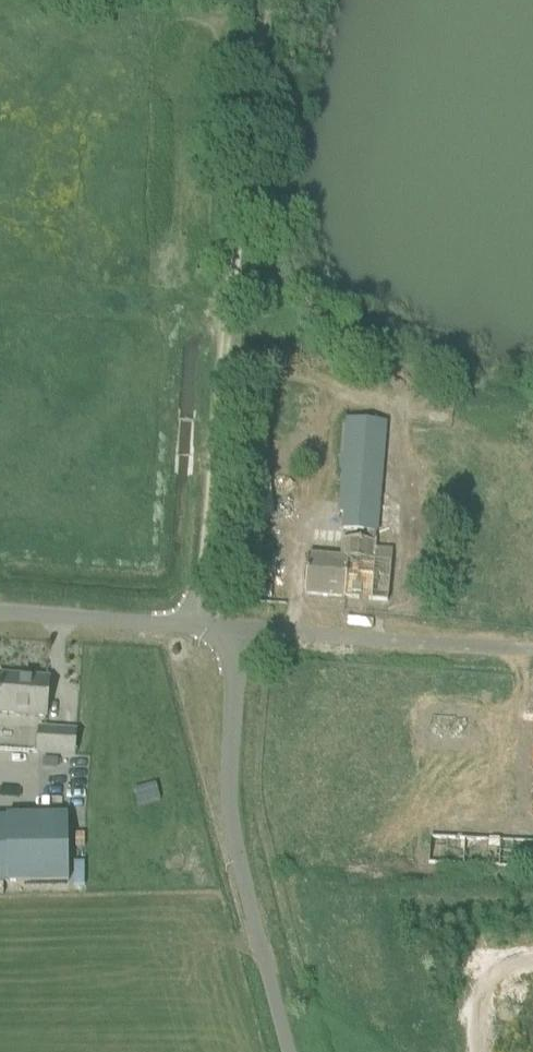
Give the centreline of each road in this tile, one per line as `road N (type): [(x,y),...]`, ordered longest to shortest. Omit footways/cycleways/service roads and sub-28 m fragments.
road 1 (track): [(192,627),(240,248),(262,0)]
road 2 (unclassified): [(291,1051),(251,902),(235,791),(234,631)]
road 3 (unclassified): [(532,644),(234,631)]
road 4 (unclassified): [(0,612),(234,631)]

